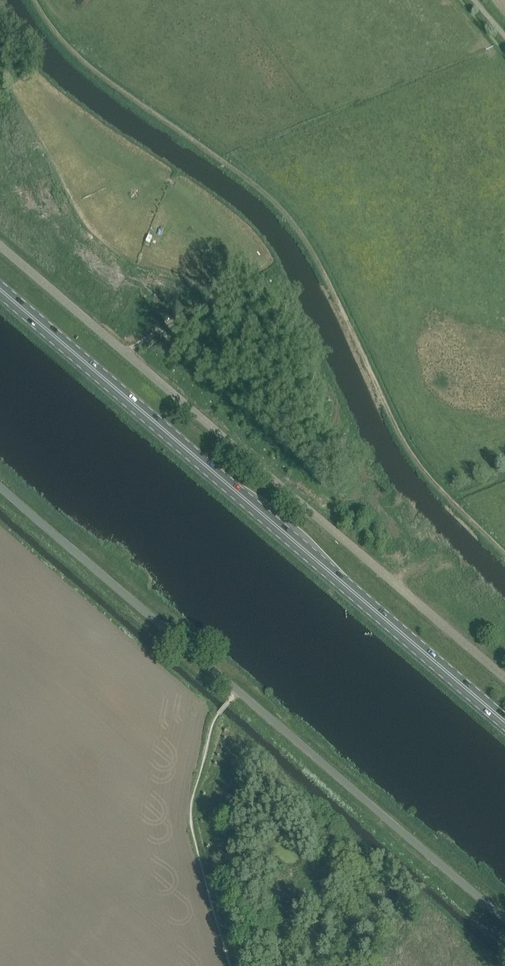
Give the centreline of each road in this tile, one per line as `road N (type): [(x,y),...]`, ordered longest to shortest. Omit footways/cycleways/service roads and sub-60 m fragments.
road 1 (track): [(36,0),(77,55),(280,205),(309,239),(412,457),(504,553)]
road 2 (unclassified): [(504,923),(0,488)]
road 3 (unclassified): [(504,681),(0,247)]
road 4 (primary): [(504,725),(0,293)]

